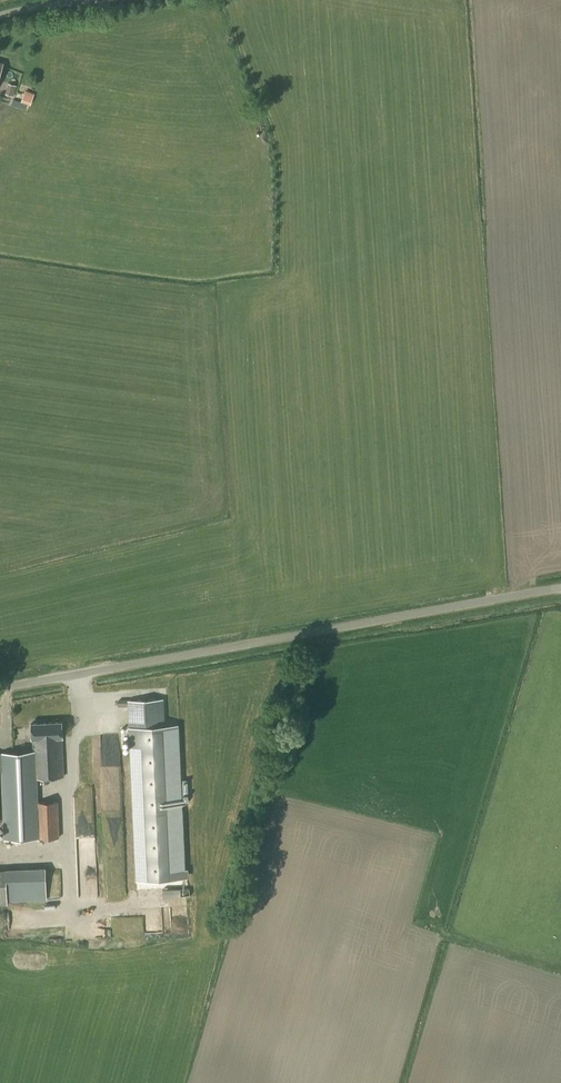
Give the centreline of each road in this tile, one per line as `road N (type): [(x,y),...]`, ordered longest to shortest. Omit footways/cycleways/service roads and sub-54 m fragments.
road 1 (unclassified): [(0,688),(560,587)]

